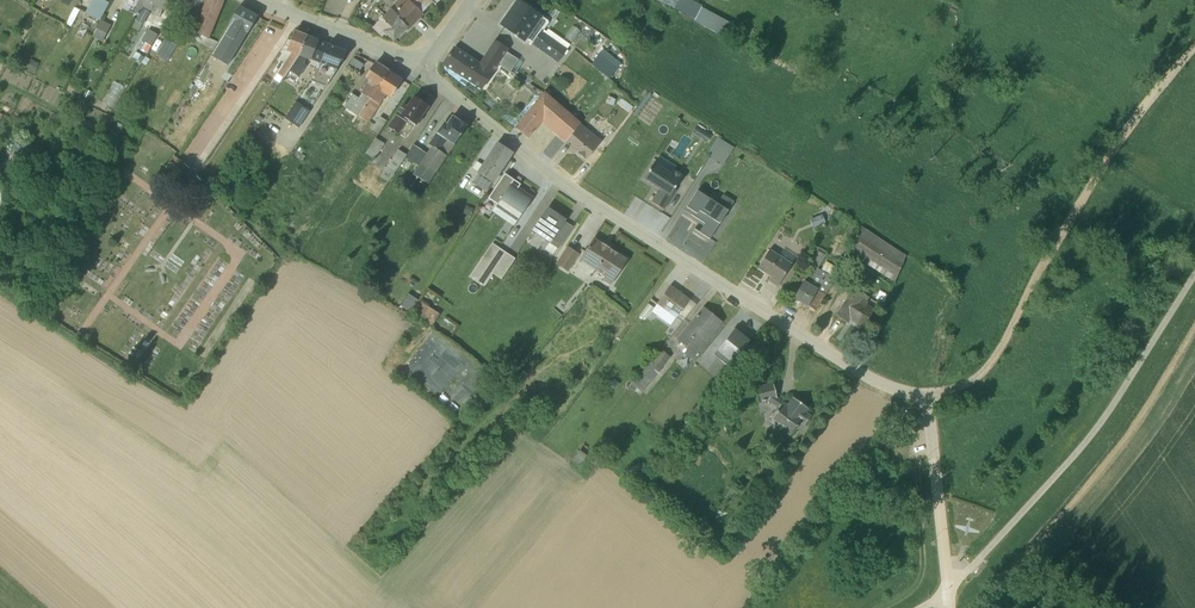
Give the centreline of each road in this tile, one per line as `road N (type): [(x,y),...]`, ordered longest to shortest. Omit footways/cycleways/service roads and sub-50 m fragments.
road 1 (residential): [(420,66),(565,184),(861,374),(929,396)]
road 2 (track): [(929,396),(956,390),(999,355),(1129,122),(1194,43)]
road 3 (unclassified): [(193,171),(297,15)]
road 4 (residential): [(297,15),(420,66)]

